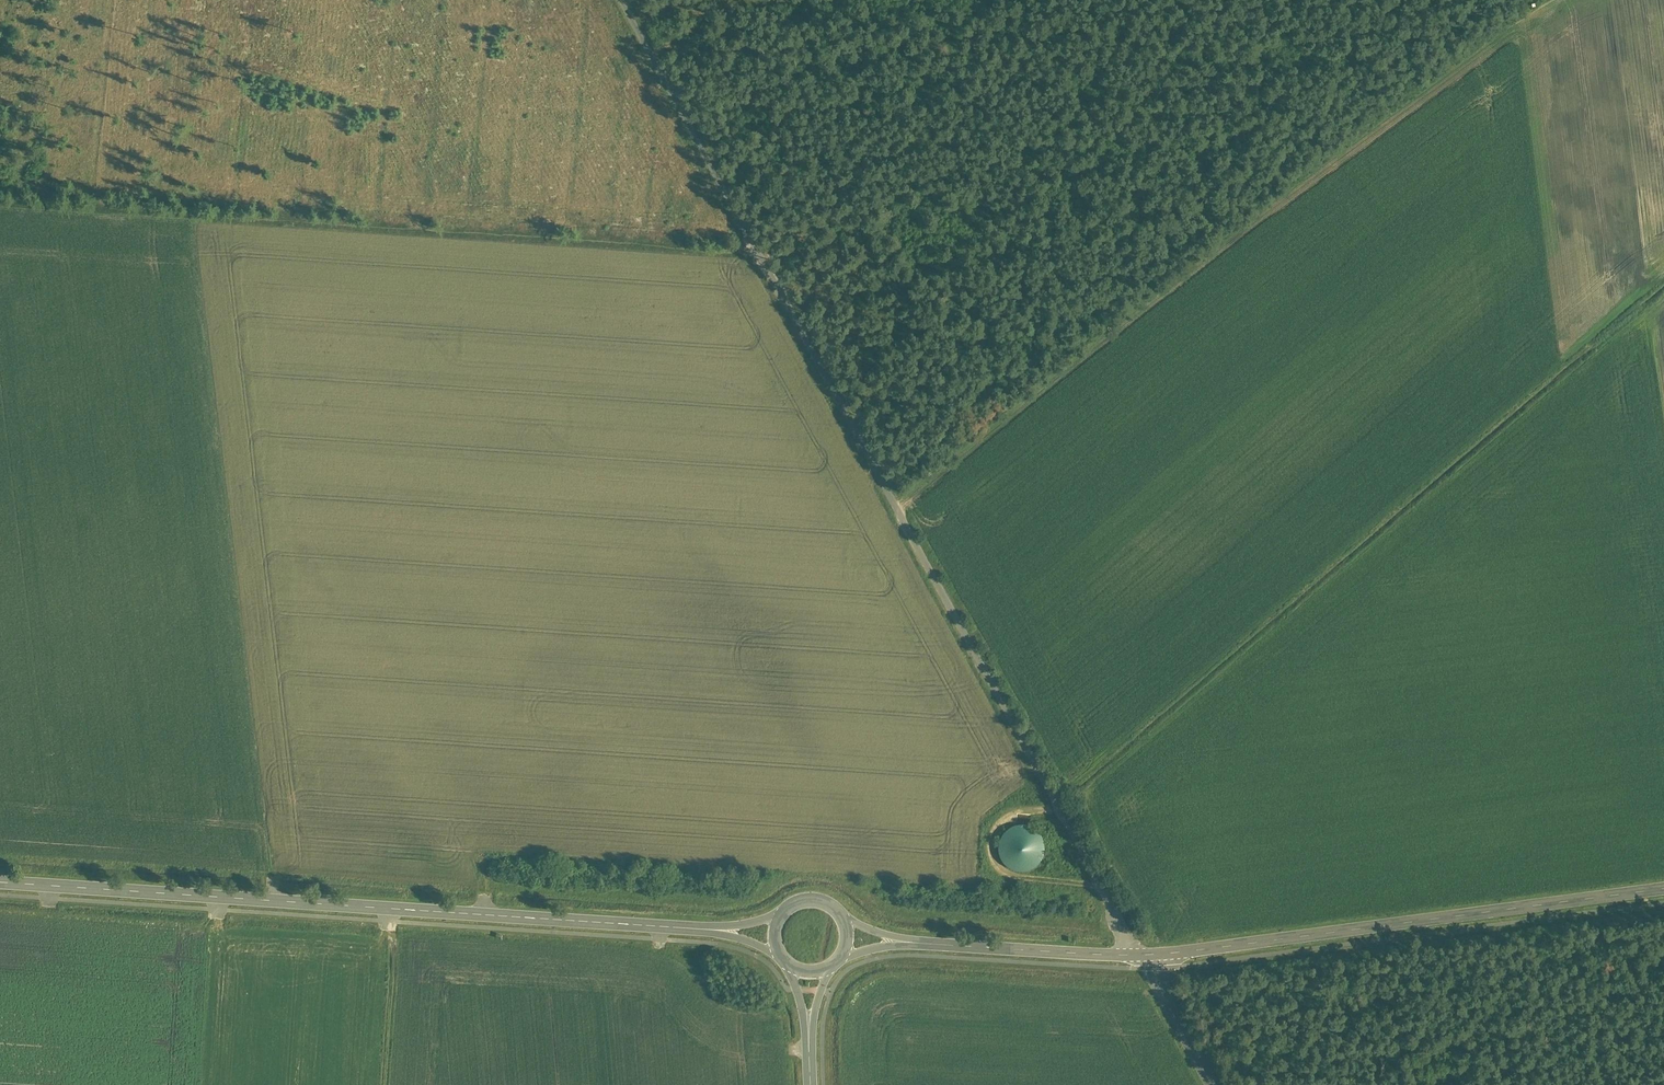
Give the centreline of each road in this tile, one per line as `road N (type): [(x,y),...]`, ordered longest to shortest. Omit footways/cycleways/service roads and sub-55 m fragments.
road 1 (tertiary): [(673,929),(0,884)]
road 2 (tertiary): [(1148,958),(1663,891)]
road 3 (tertiary): [(930,947),(1148,958)]
road 4 (residential): [(1148,958),(1211,1084)]

